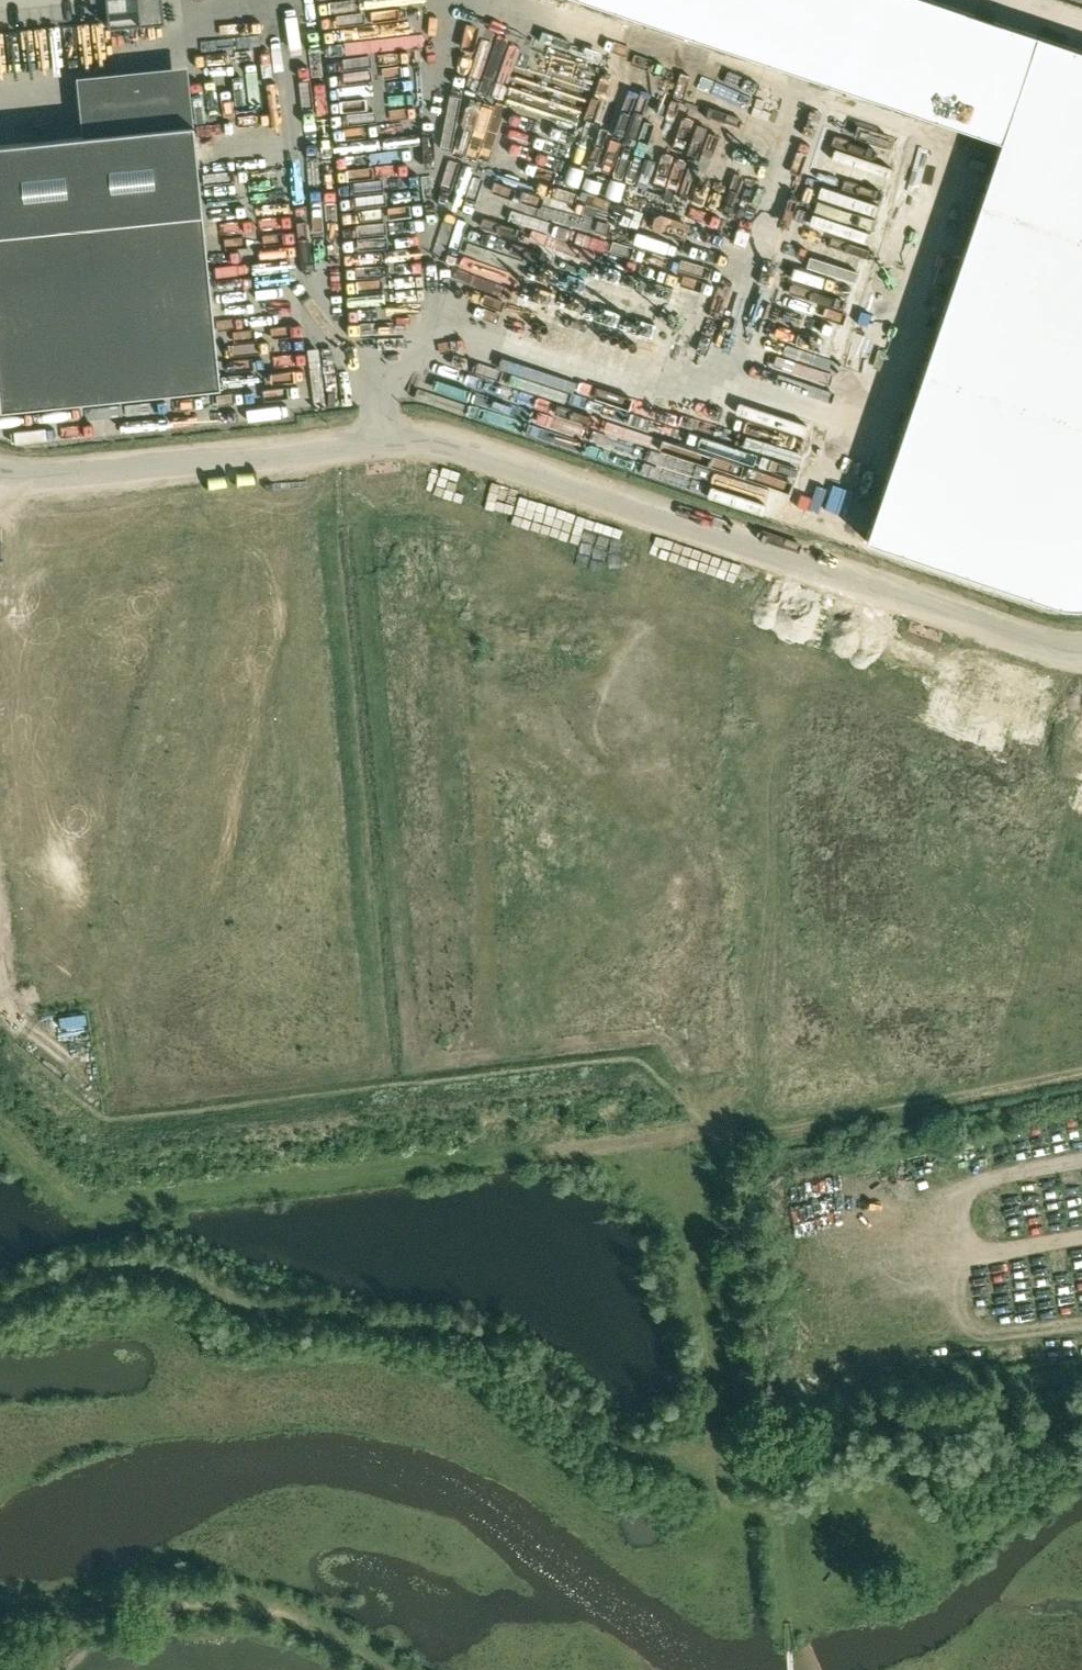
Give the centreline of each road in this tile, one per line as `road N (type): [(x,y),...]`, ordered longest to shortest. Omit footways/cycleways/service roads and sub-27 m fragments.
road 1 (unclassified): [(0,475),(440,441),(1081,653)]
road 2 (track): [(783,1509),(727,1510),(702,1455),(634,1446),(594,1428),(491,1333),(271,1313),(162,1259),(0,1302)]

